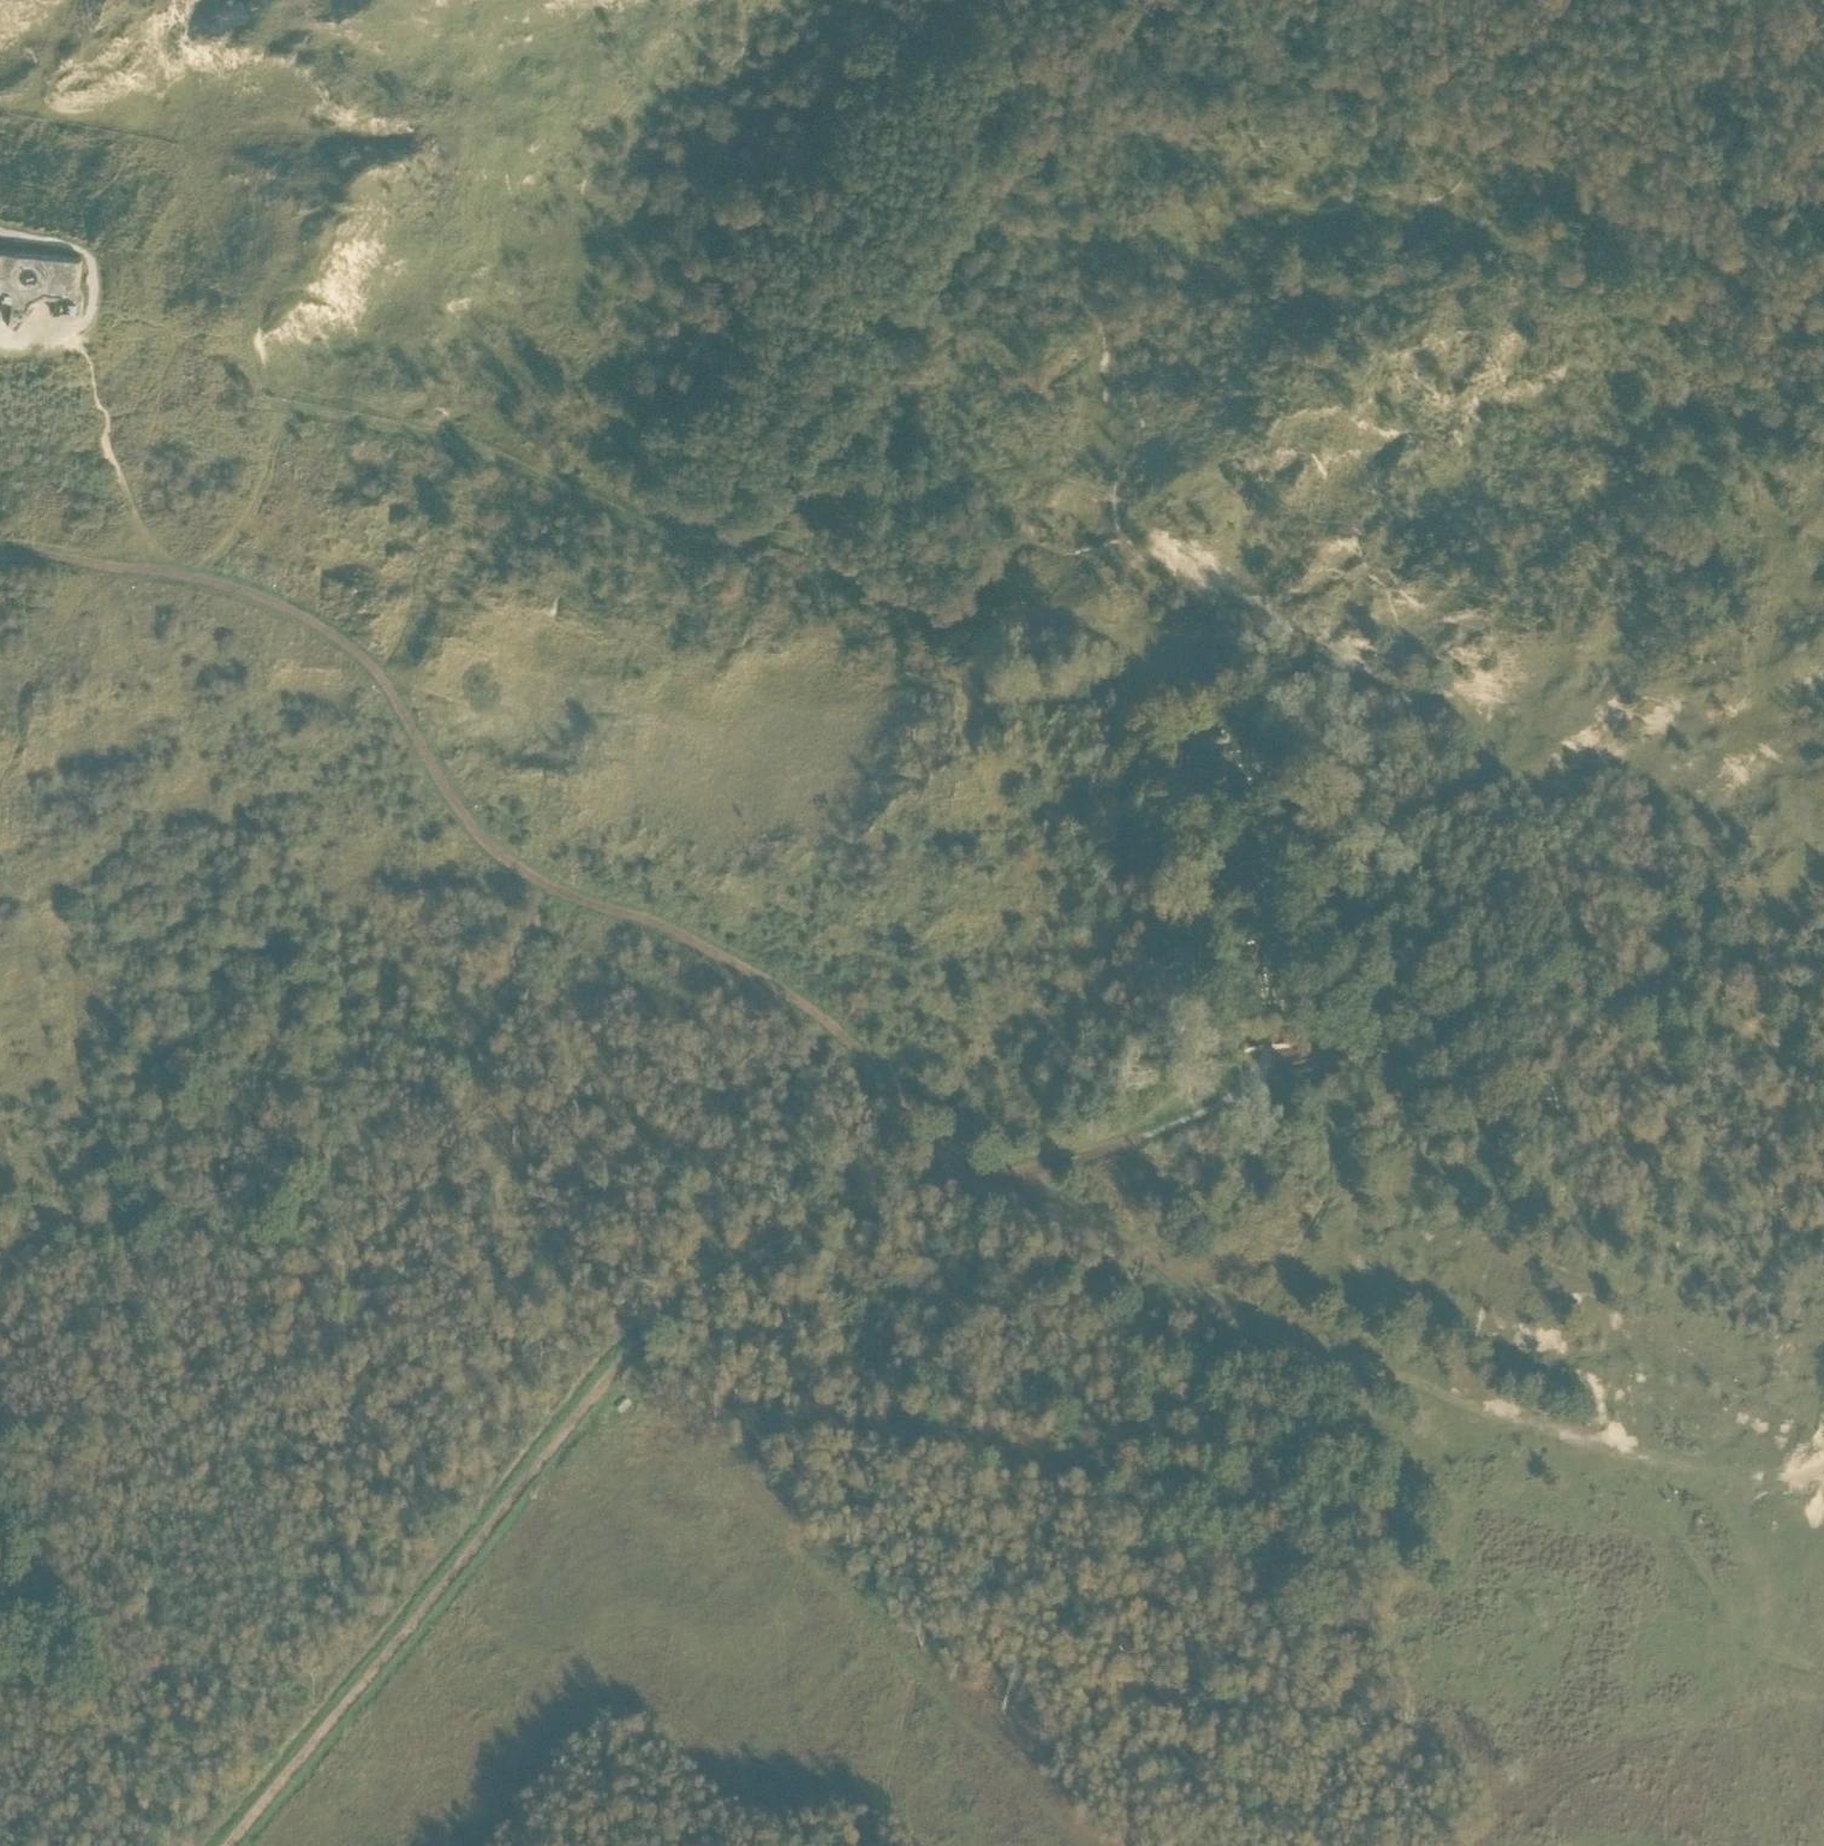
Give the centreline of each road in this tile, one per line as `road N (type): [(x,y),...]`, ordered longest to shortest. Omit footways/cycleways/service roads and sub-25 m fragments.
road 1 (track): [(0,549),(241,590),(311,620),(370,665),(492,847),(572,902),(656,926),(828,1023),(890,1082),(956,1174),(982,1183)]

